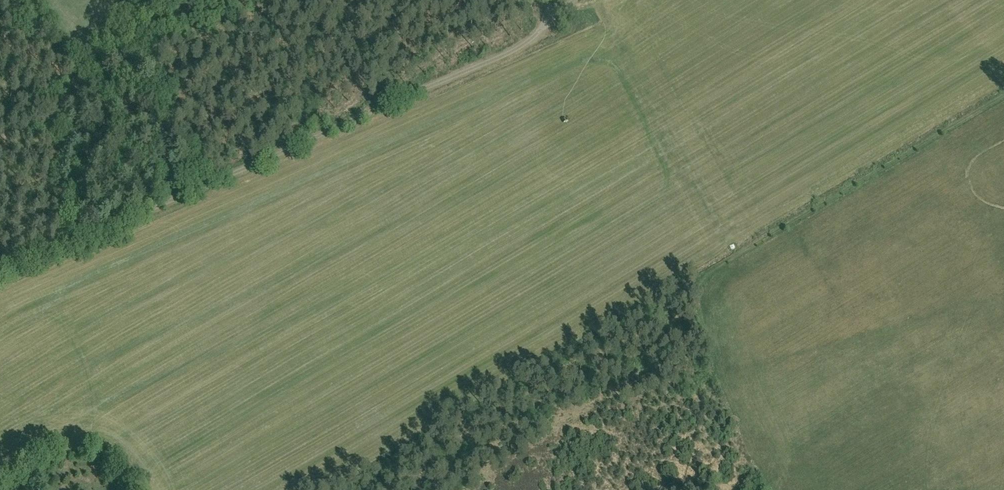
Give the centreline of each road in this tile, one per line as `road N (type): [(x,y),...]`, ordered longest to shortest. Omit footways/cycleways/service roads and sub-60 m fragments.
road 1 (track): [(342,489),(1003,100)]

